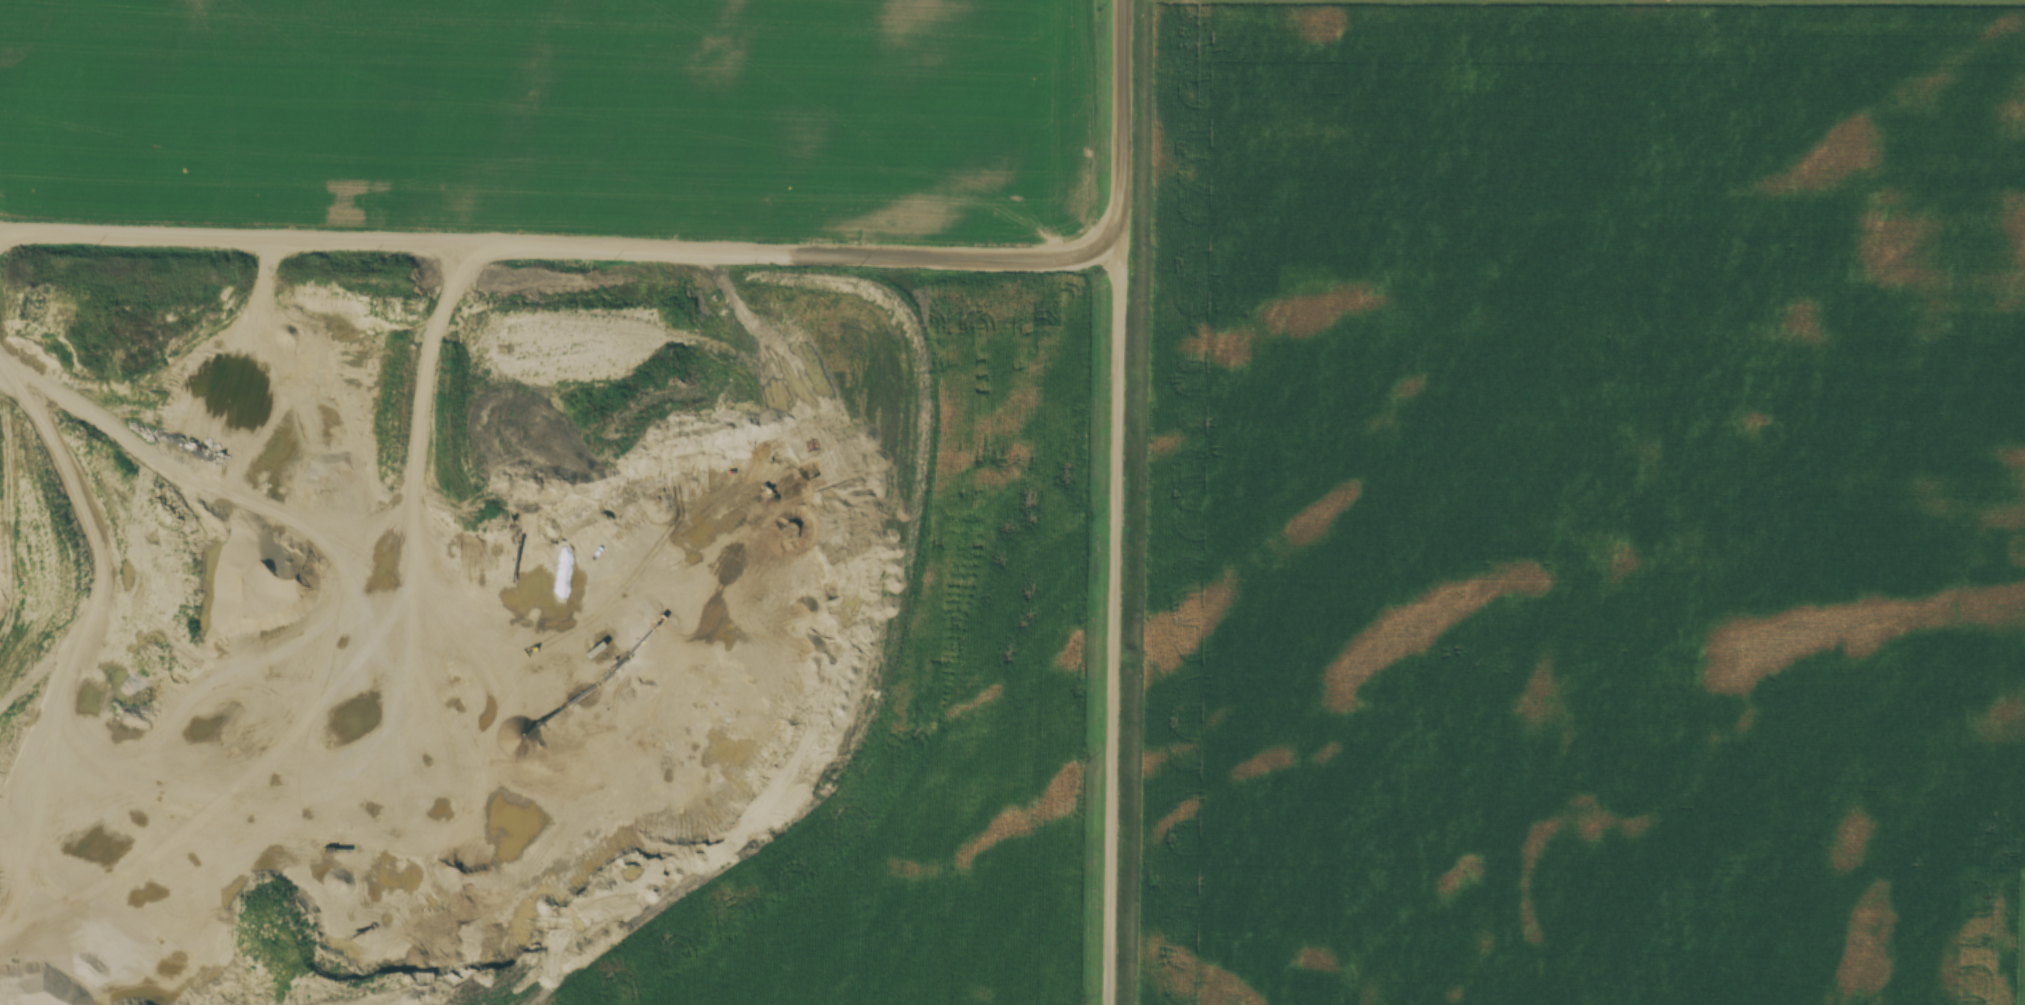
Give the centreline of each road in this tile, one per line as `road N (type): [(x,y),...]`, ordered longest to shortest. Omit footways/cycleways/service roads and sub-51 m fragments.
road 1 (residential): [(1111,1004),(1125,0)]

